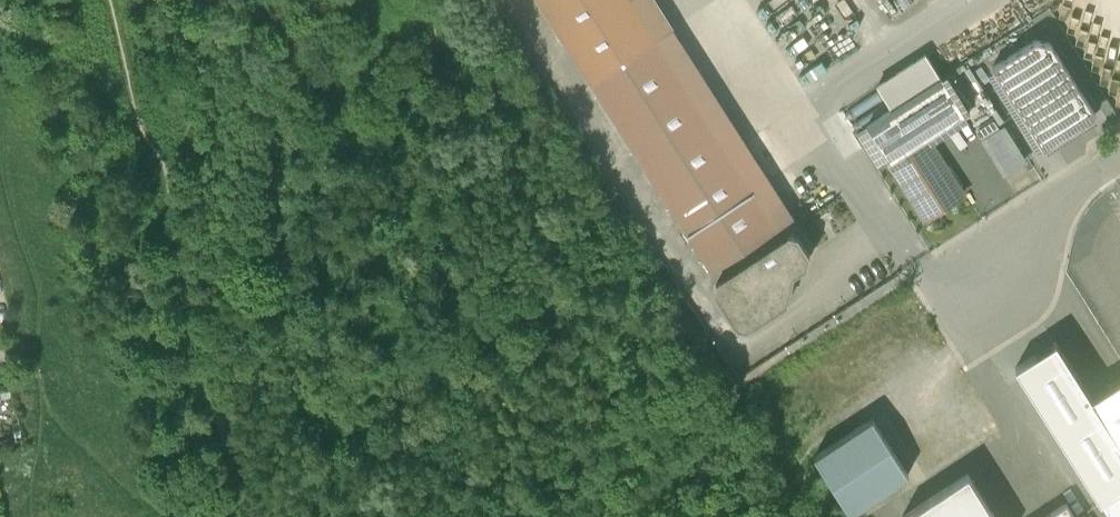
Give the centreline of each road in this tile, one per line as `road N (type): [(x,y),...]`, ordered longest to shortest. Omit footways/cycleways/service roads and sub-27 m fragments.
road 1 (unclassified): [(1119,160),(1044,211),(983,275)]

